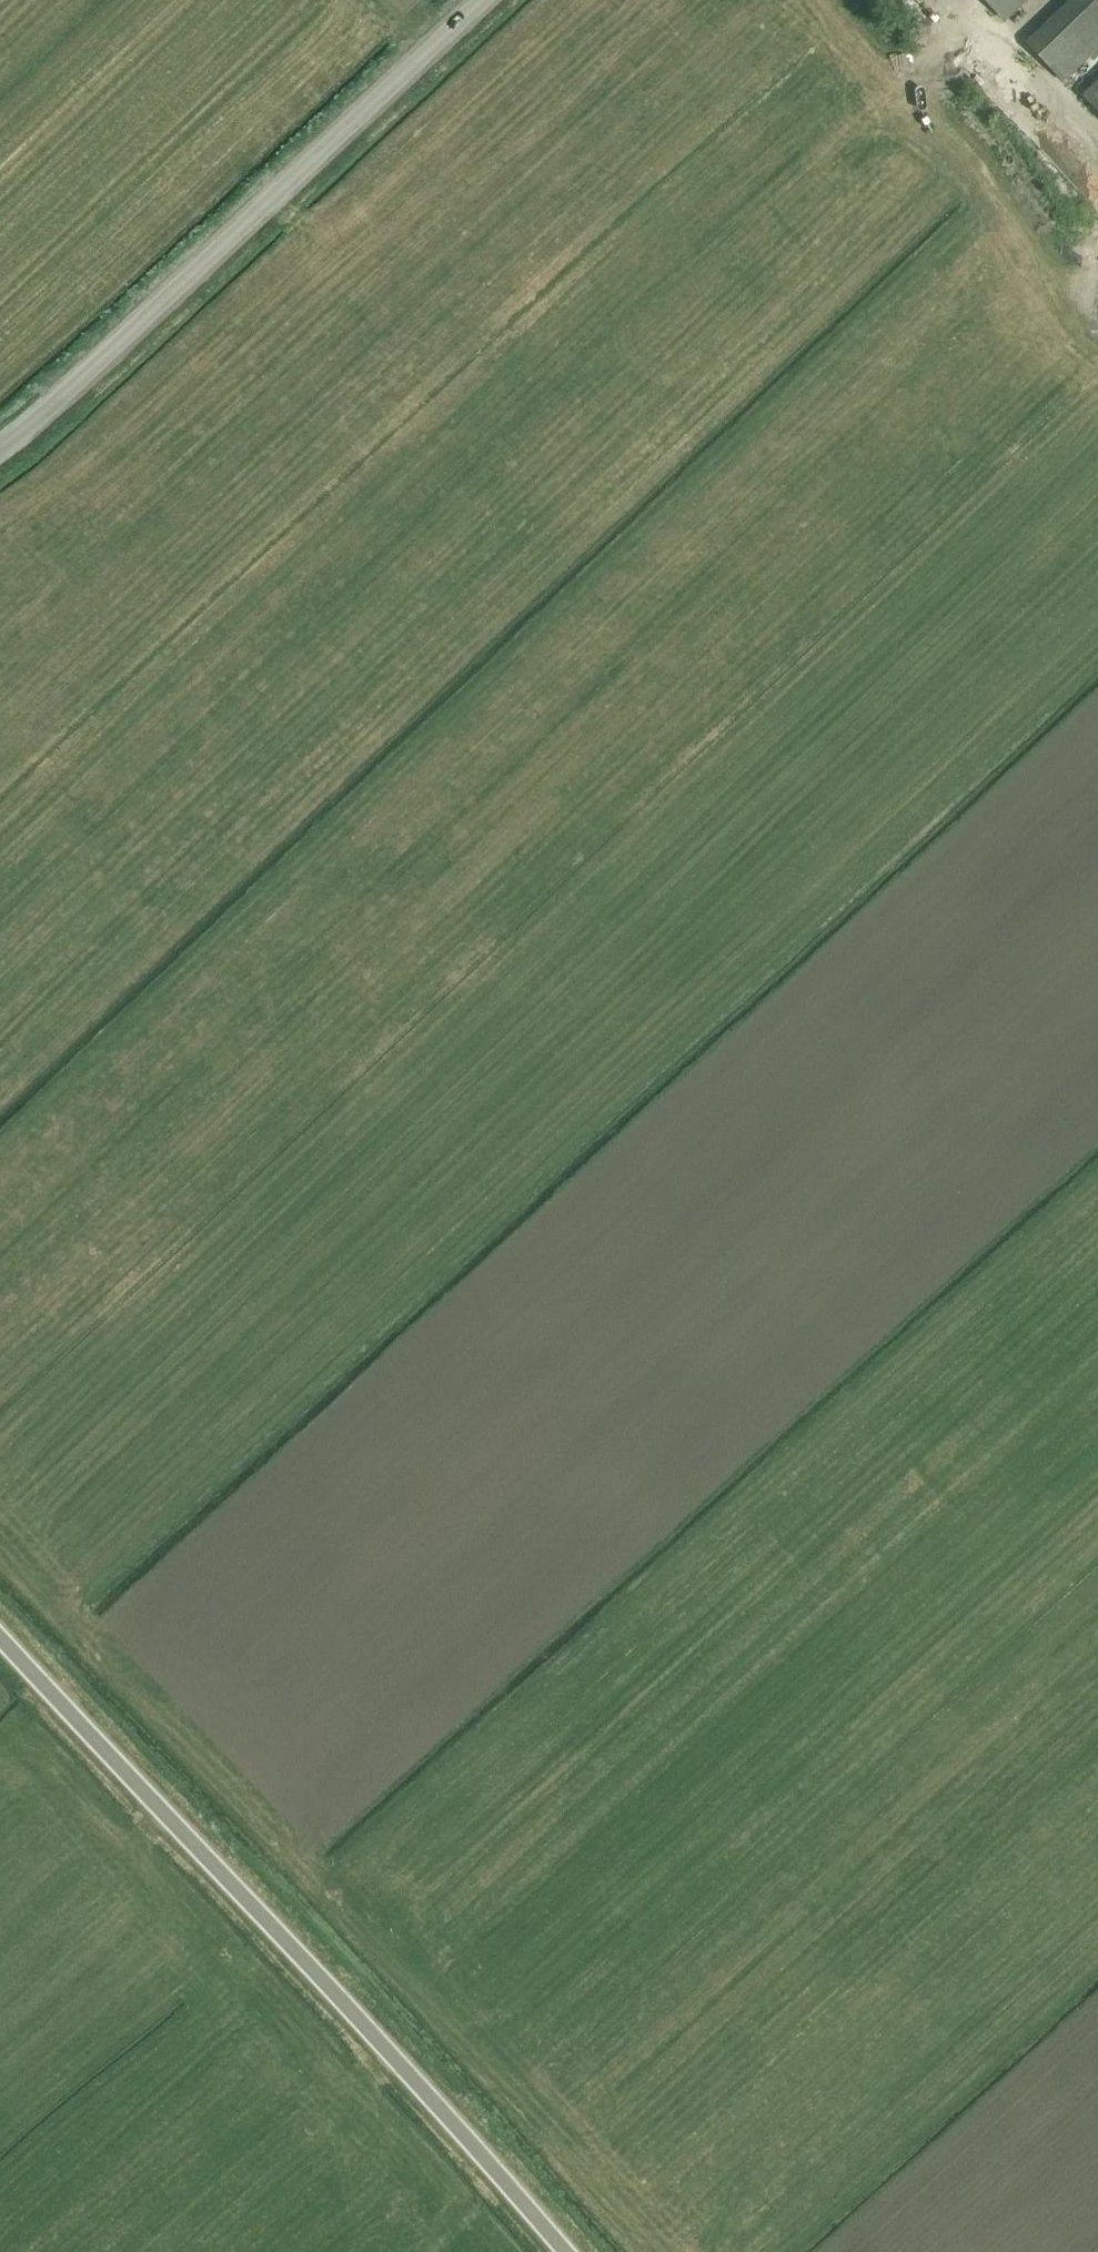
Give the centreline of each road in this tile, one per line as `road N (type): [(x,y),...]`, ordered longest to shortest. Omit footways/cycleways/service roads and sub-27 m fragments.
road 1 (tertiary): [(565,2251),(0,1630)]
road 2 (tertiary): [(0,445),(479,0)]

